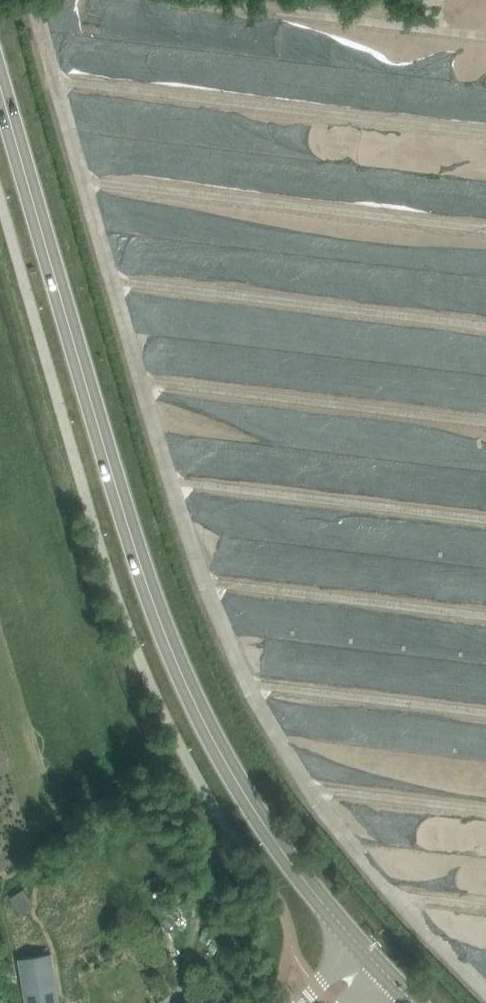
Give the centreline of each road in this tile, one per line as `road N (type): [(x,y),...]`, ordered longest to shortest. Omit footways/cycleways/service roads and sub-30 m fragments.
road 1 (secondary): [(370,959),(266,841),(207,743),(138,570),(0,82)]

